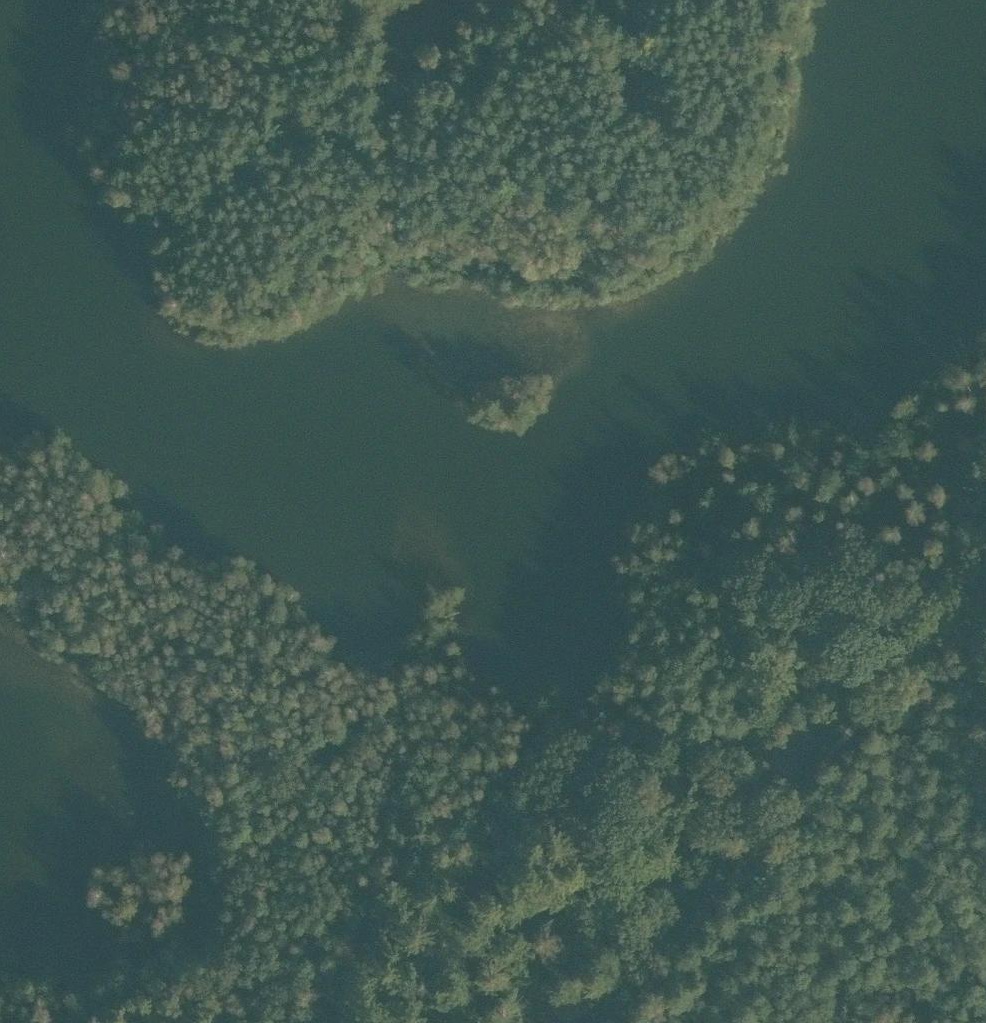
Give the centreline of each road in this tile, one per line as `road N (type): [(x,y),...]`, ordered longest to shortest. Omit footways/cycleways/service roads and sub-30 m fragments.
road 1 (track): [(616,1022),(936,624)]

